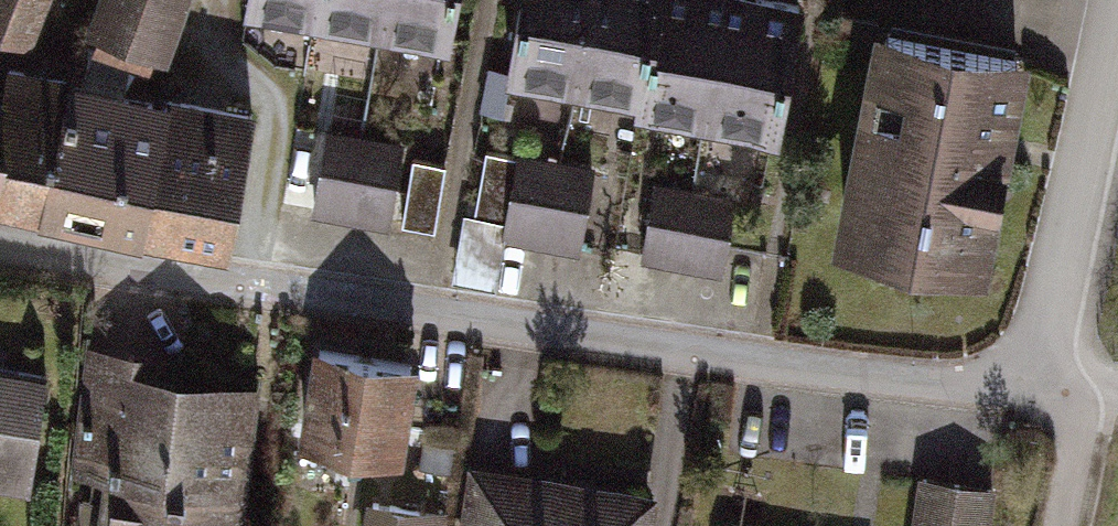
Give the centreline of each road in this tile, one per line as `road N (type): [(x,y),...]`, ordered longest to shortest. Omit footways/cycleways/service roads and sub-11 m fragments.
road 1 (residential): [(0,242),(373,311),(1034,392)]
road 2 (residential): [(1117,22),(1034,392)]

